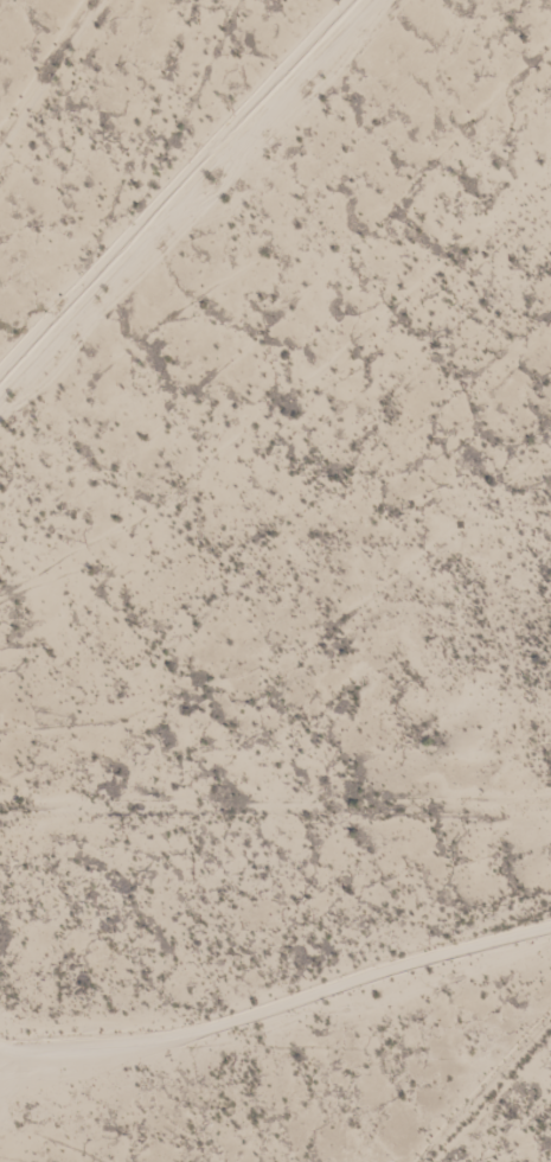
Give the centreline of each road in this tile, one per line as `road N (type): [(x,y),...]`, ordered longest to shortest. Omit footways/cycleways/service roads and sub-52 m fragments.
road 1 (track): [(0,1068),(224,1036),(460,930),(550,918)]

